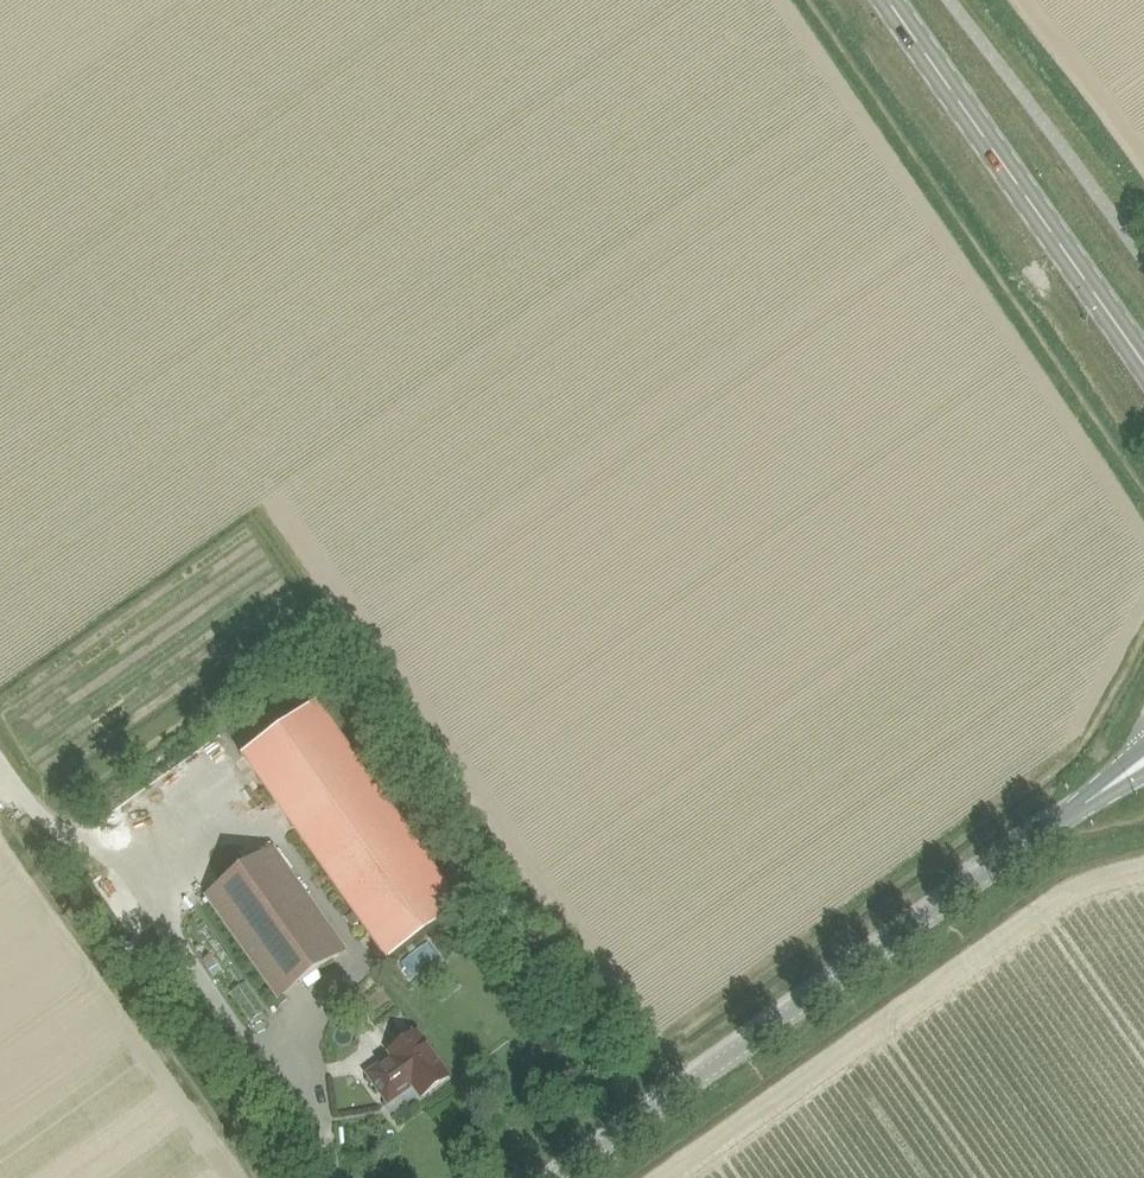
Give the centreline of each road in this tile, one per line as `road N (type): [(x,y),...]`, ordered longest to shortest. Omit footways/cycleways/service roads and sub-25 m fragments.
road 1 (unclassified): [(554,1177),(1100,793)]
road 2 (primary): [(887,0),(1143,364)]

